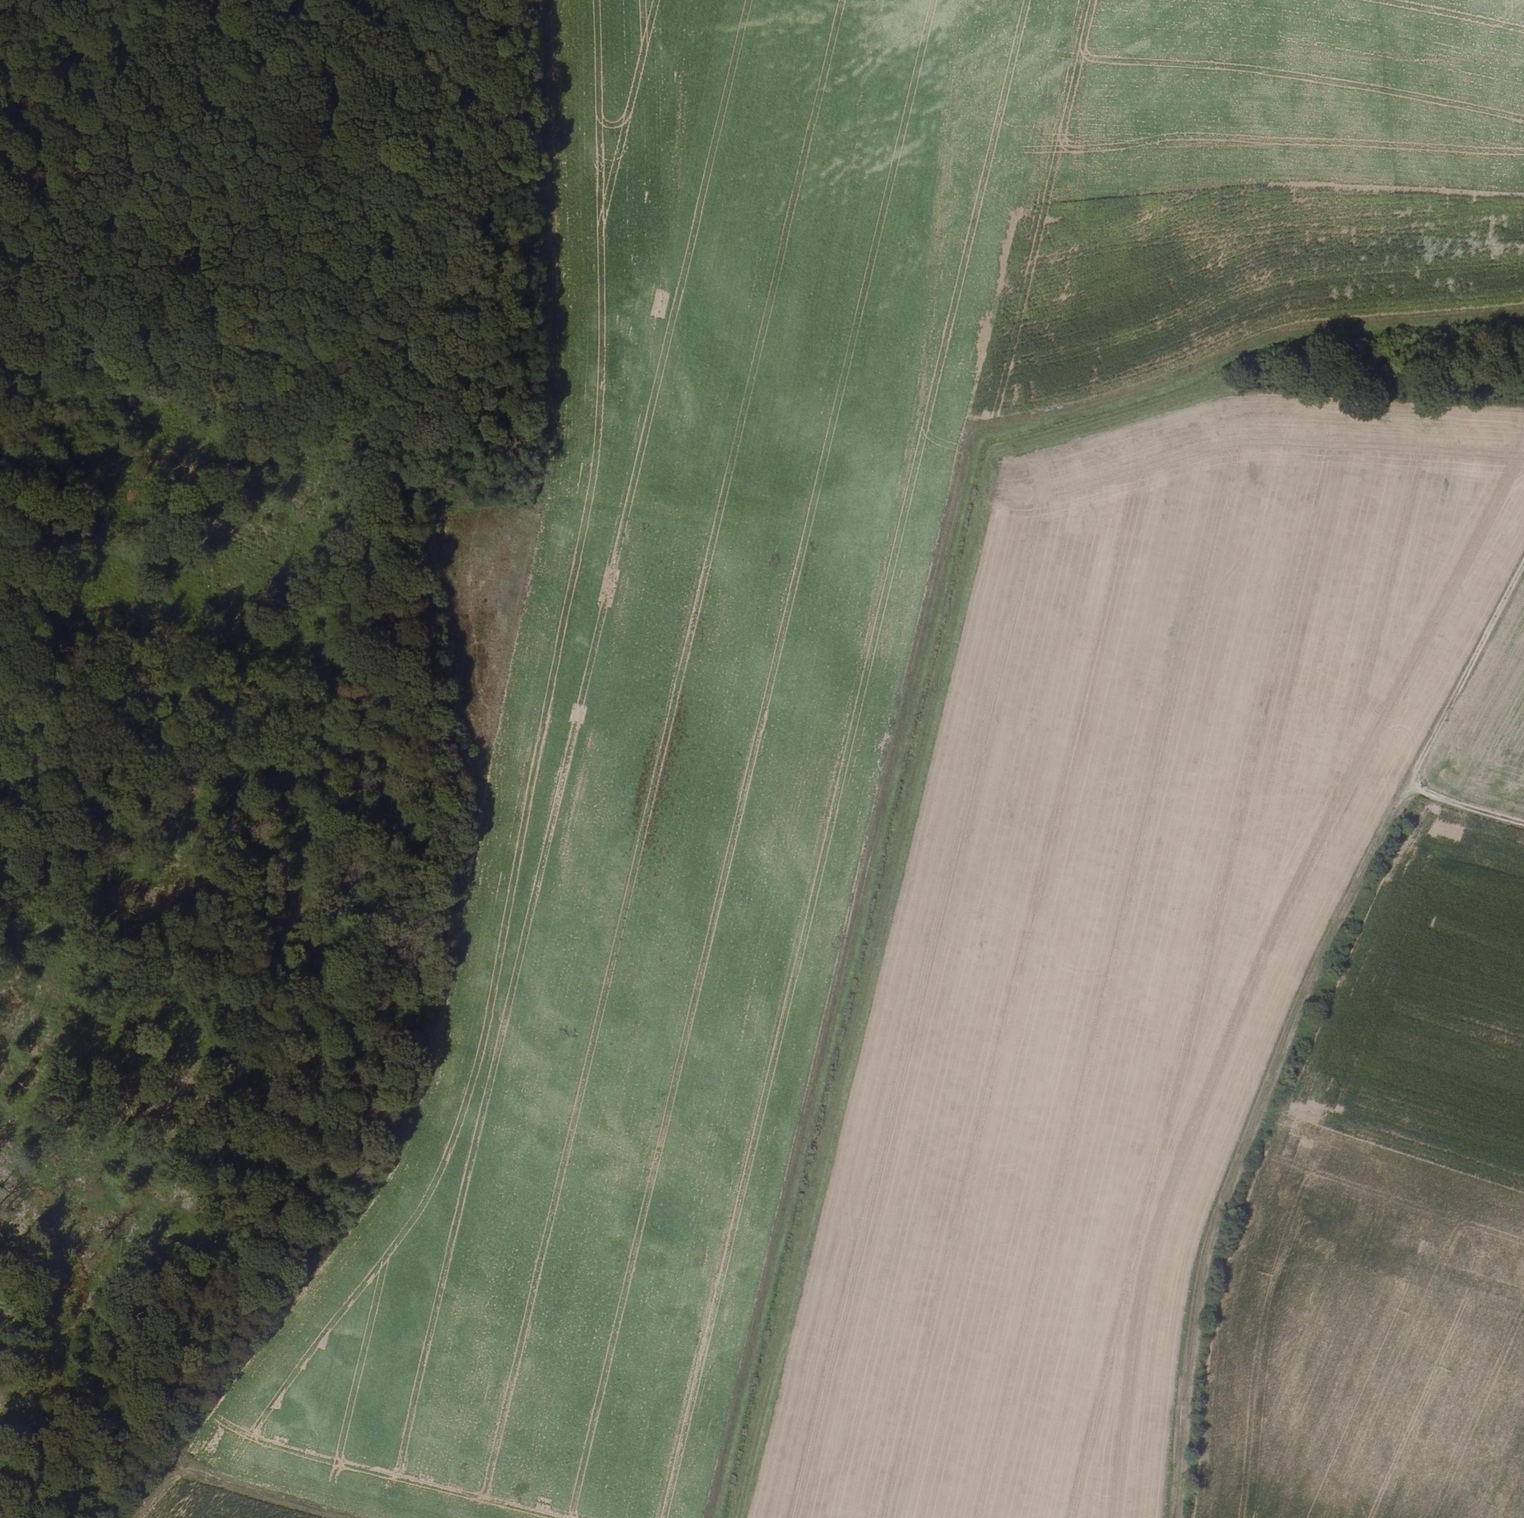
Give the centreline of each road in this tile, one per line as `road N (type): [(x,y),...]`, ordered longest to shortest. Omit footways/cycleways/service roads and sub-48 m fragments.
road 1 (track): [(1178,1517),(1205,1280),(1252,1130),(1333,930),(1523,568)]
road 2 (track): [(127,1517),(160,1468),(357,1517)]

